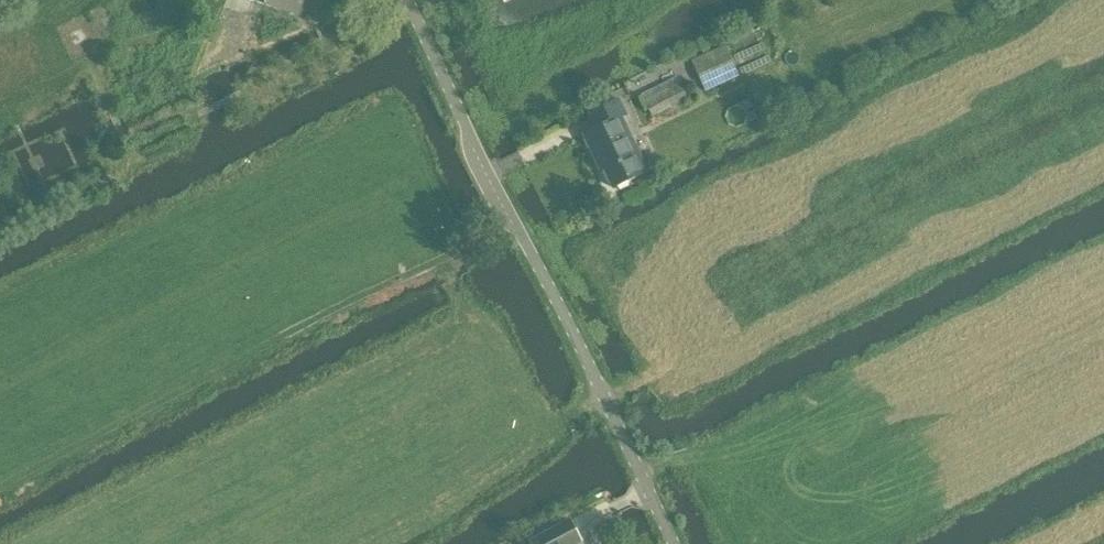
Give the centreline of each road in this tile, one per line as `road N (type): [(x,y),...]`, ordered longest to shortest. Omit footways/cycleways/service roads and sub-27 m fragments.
road 1 (tertiary): [(674,543),(407,0)]

